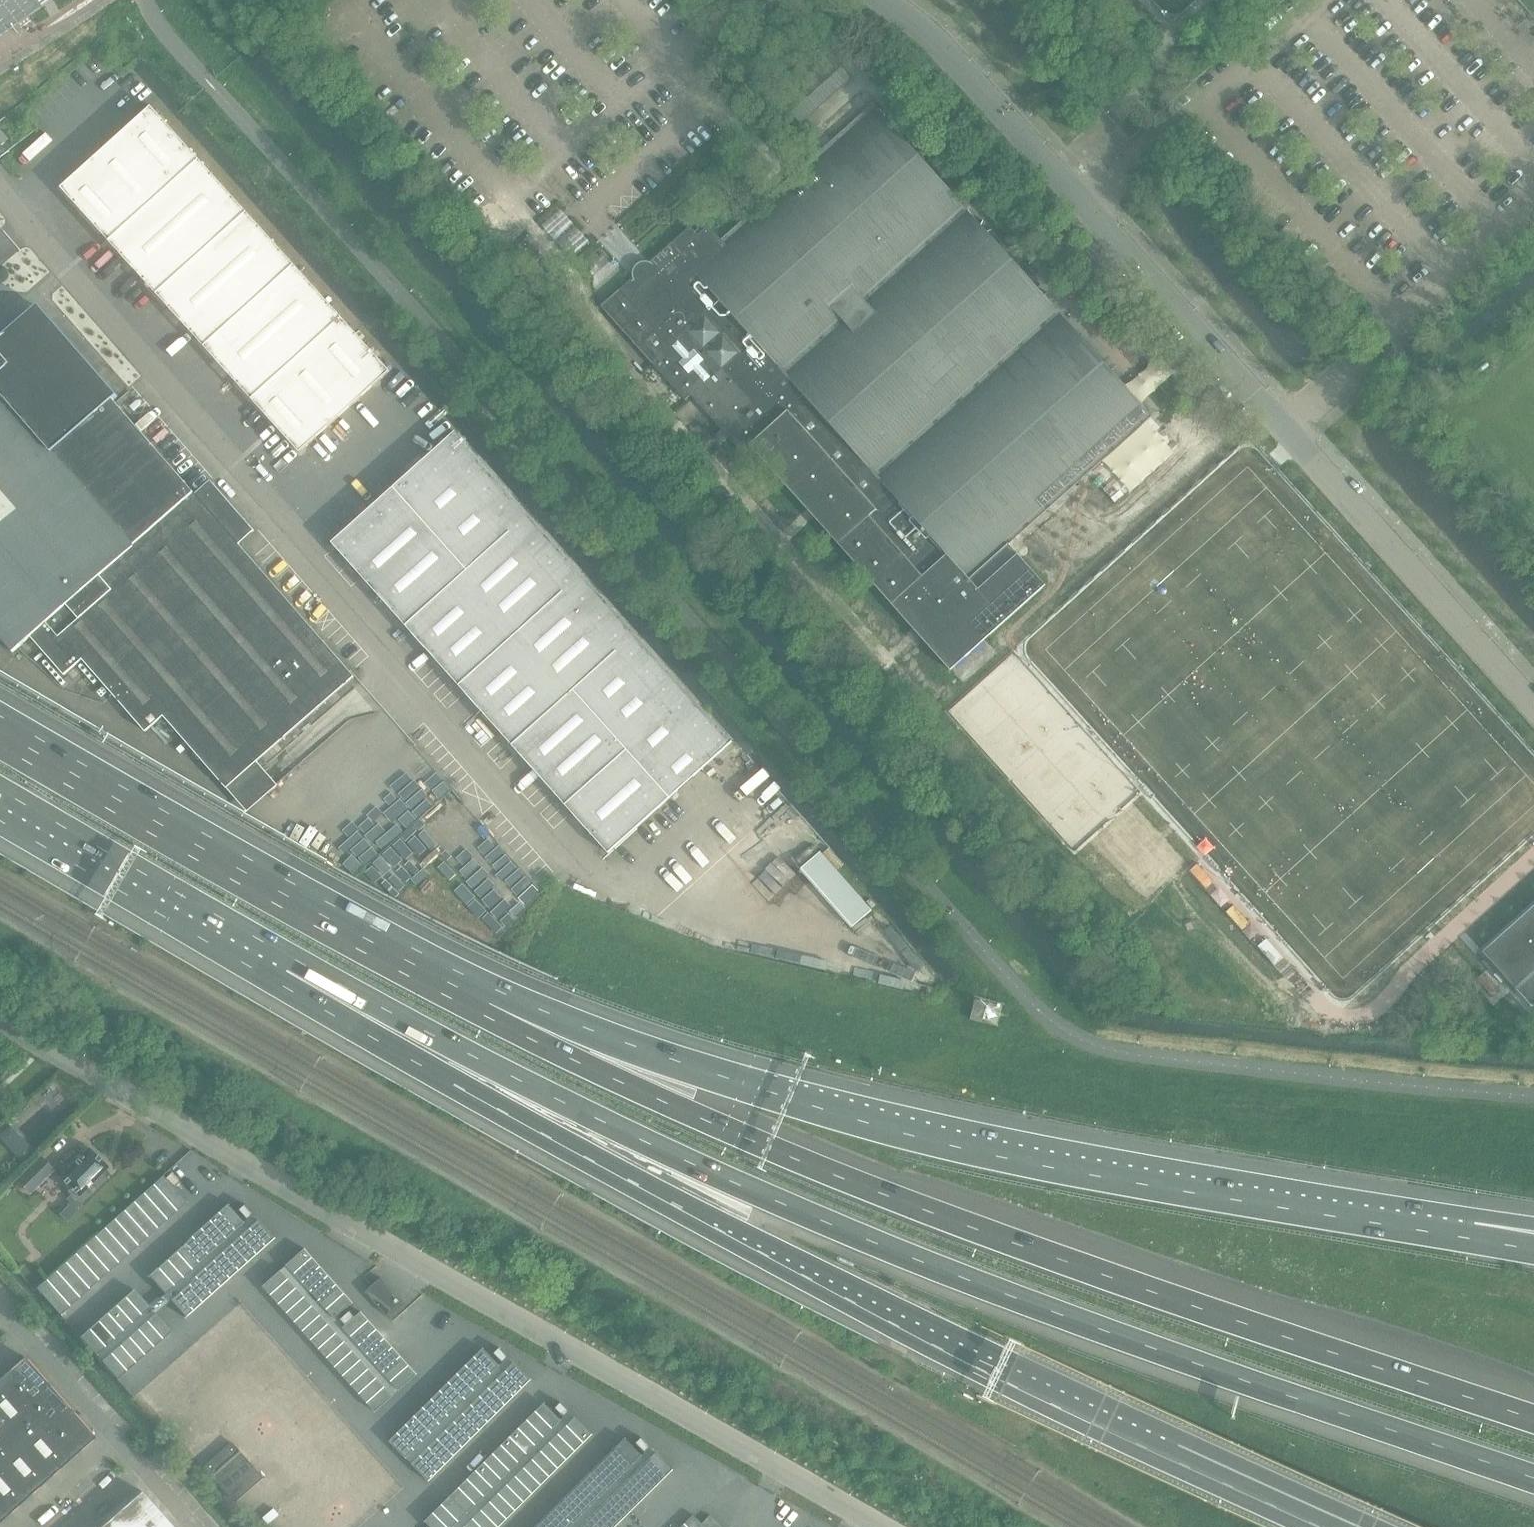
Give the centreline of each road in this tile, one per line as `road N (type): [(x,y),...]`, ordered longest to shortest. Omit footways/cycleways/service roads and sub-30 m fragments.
road 1 (motorway): [(290,966),(632,1136),(868,1240),(1149,1347),(1533,1478)]
road 2 (motorway): [(1533,1419),(887,1196),(688,1113),(487,1011)]
road 3 (unclassified): [(0,1024),(880,1526)]
road 4 (motorway): [(290,966),(455,1086),(921,1339),(1171,1461)]
road 5 (motorway): [(1472,1239),(992,1155),(487,1011)]
road 6 (unclassified): [(1533,709),(1031,144),(923,27),(881,0)]
road 7 (motorway): [(487,1011),(0,742)]
road 8 (motorway): [(0,799),(290,966)]
road 9 (motorway): [(1171,1461),(1351,1526)]
road 10 (motorway): [(1171,1461),(1318,1526)]

